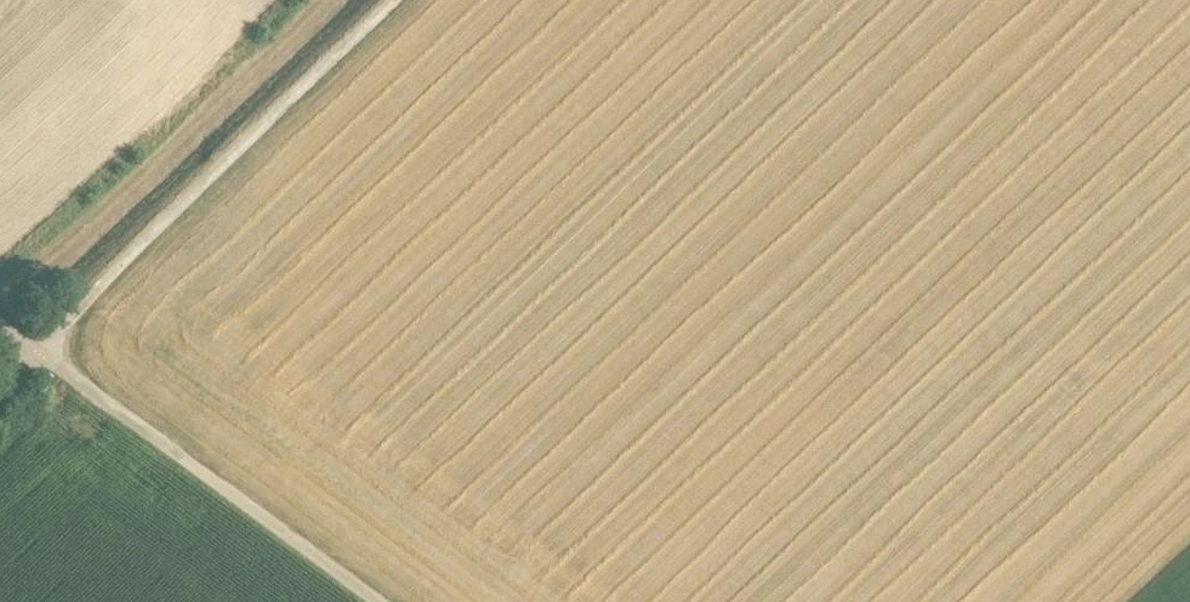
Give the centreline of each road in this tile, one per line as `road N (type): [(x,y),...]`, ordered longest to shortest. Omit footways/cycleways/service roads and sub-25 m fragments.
road 1 (track): [(0,389),(397,0)]
road 2 (track): [(381,601),(0,323)]

